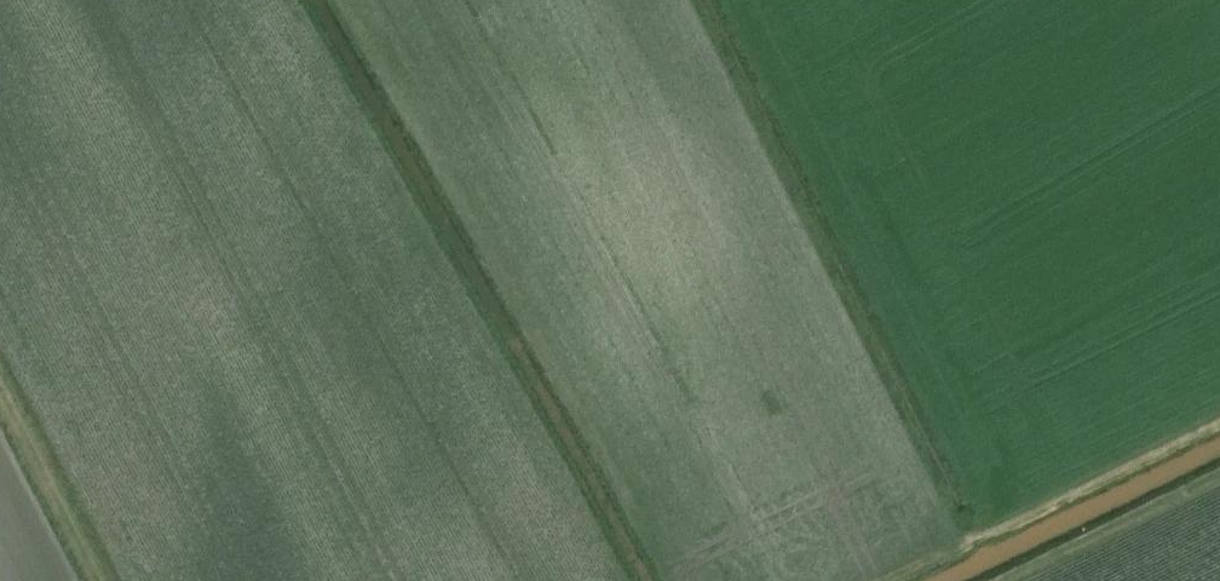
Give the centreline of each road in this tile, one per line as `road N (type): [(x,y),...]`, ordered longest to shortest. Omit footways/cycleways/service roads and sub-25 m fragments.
road 1 (track): [(1007,580),(1219,476)]
road 2 (track): [(100,580),(0,382)]

